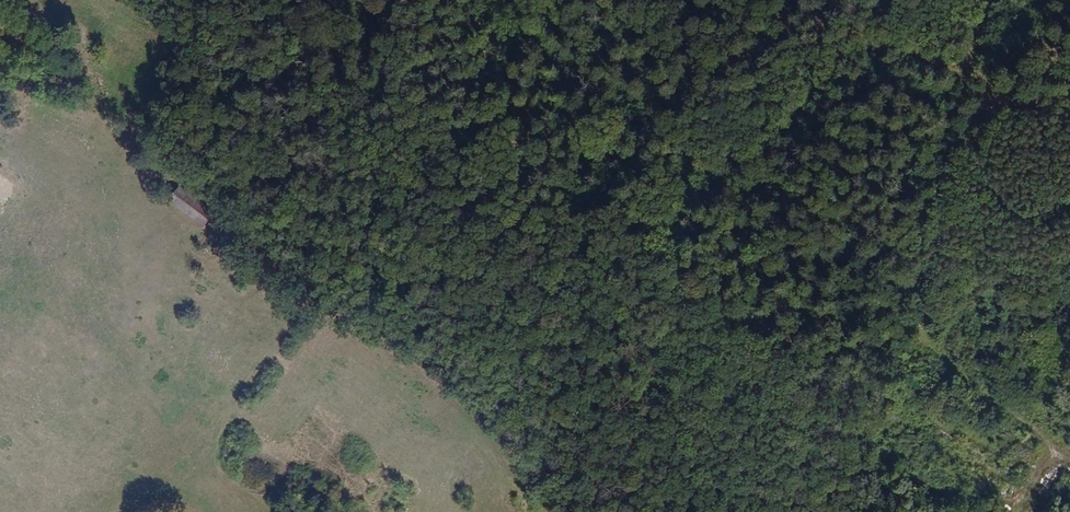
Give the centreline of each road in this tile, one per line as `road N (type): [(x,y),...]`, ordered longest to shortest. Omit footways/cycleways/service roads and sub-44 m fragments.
road 1 (track): [(1069,451),(911,341)]
road 2 (track): [(179,135),(0,68)]

